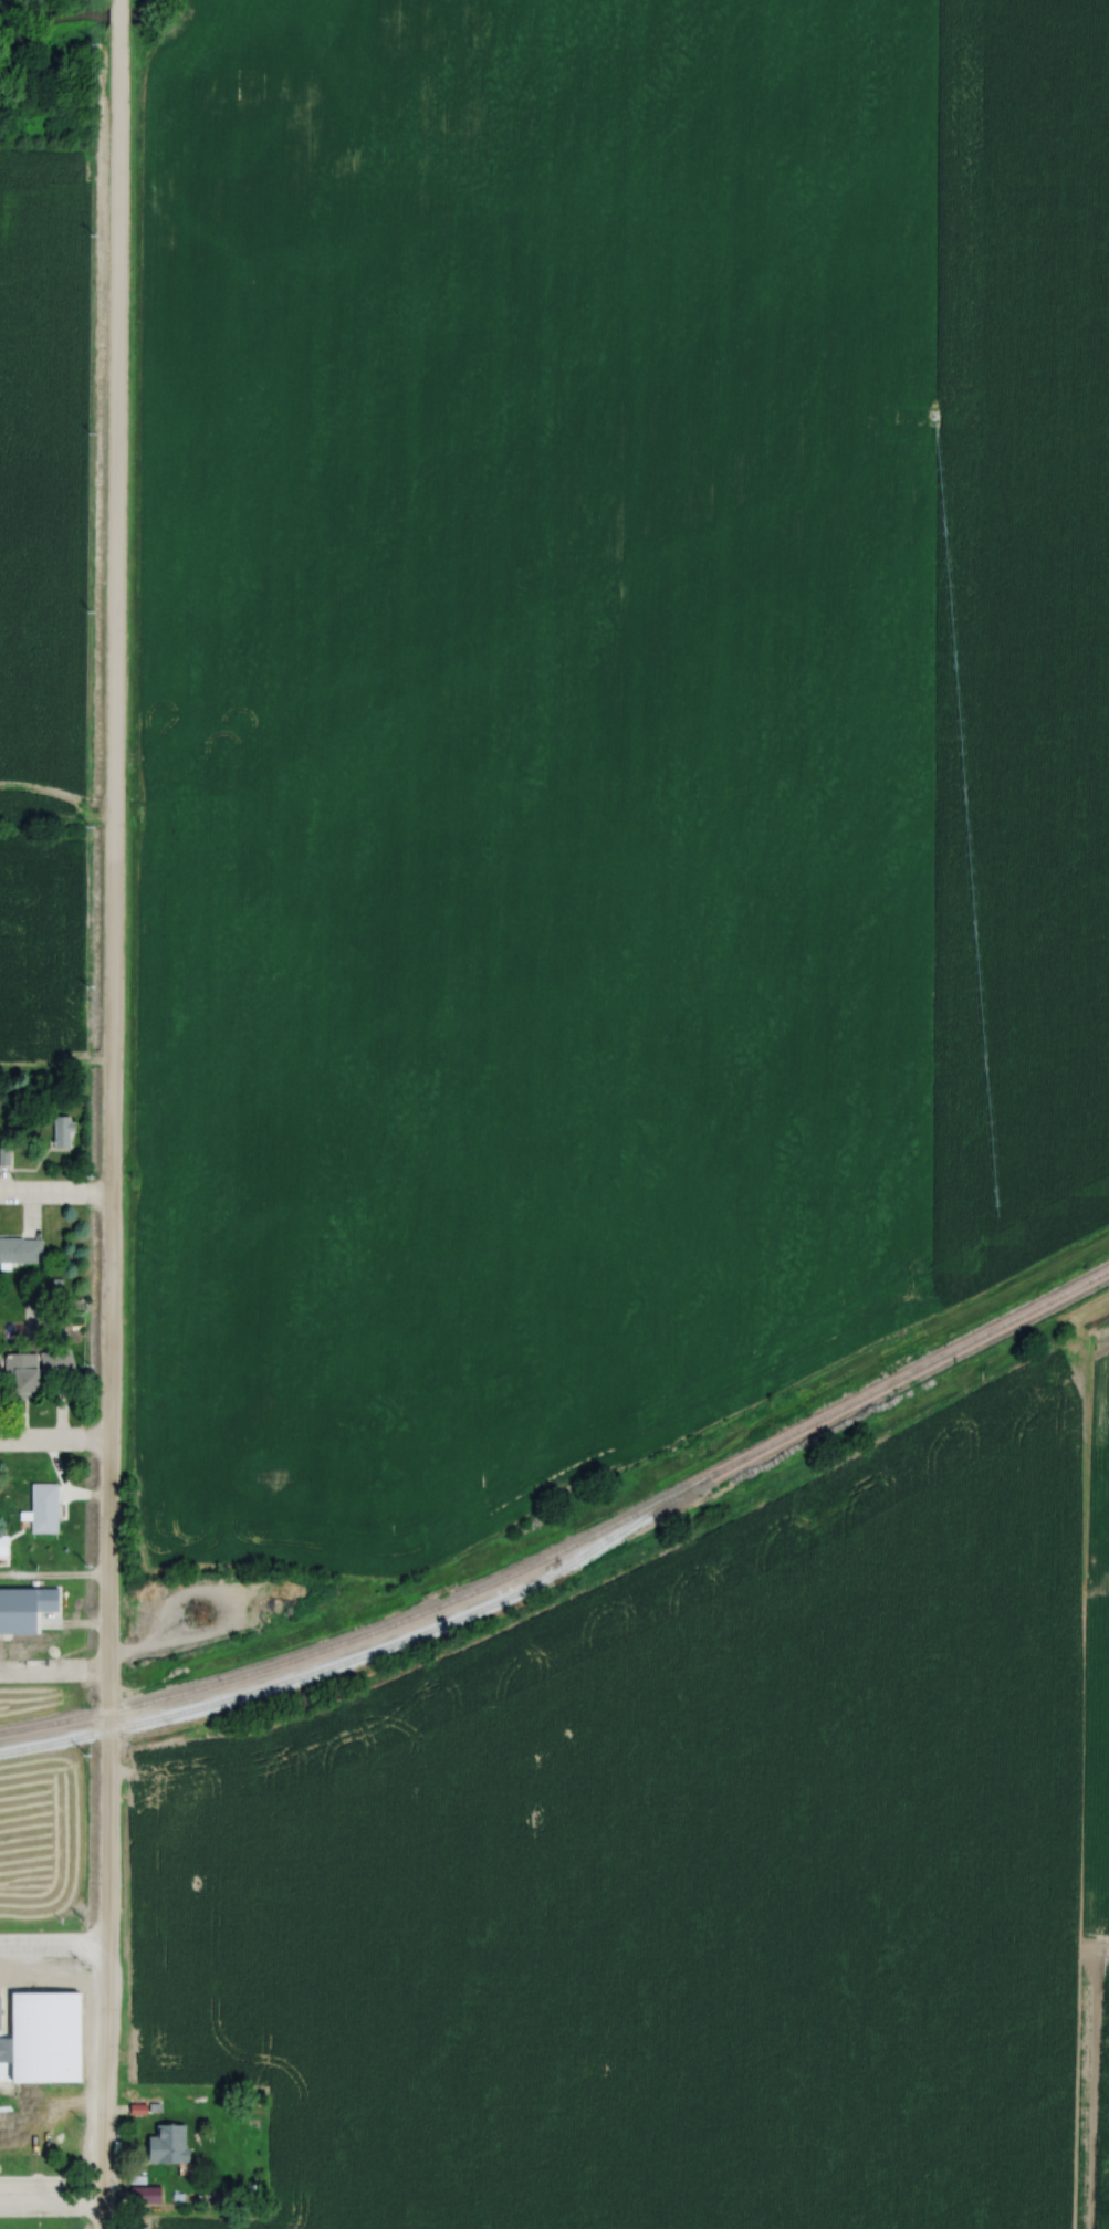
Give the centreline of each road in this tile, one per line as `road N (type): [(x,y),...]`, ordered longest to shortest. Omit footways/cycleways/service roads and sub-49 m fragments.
road 1 (residential): [(102,2228),(117,22)]

